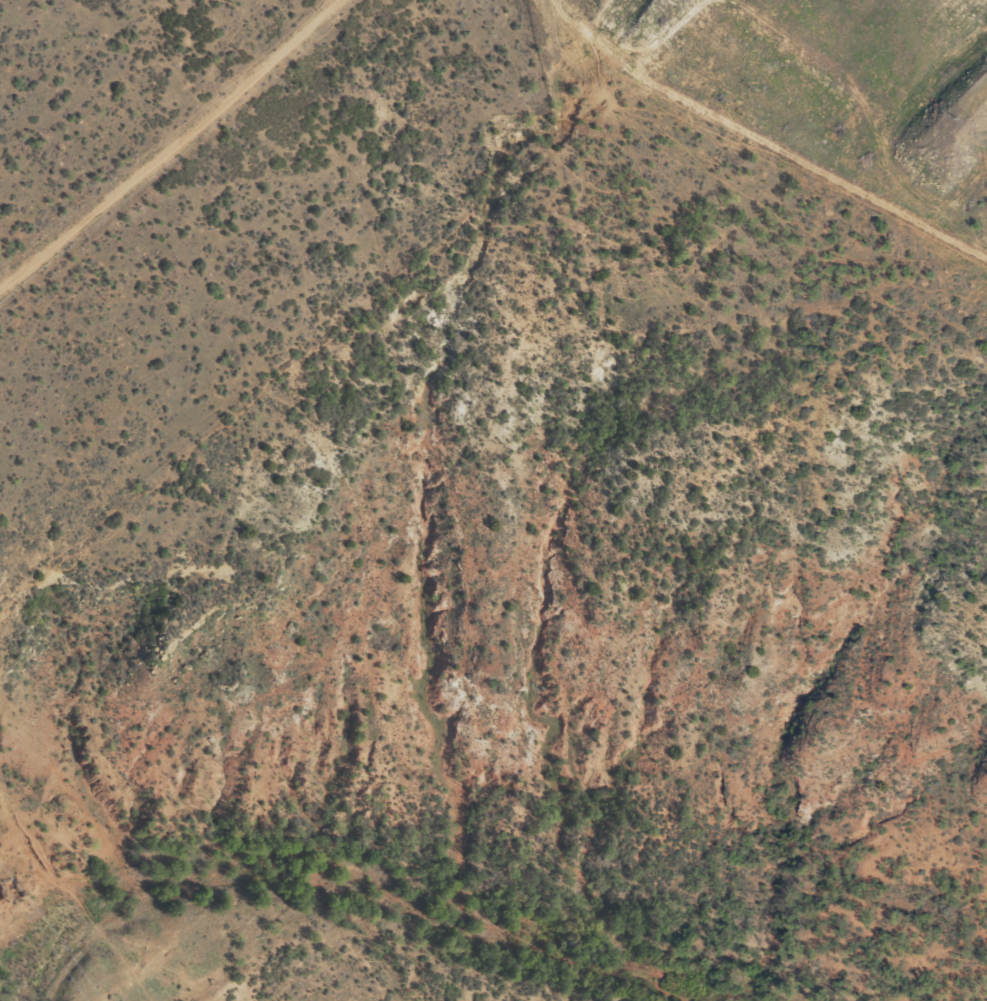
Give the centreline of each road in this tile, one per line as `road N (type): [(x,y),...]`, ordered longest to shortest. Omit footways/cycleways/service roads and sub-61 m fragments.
road 1 (residential): [(599,0),(601,77),(696,153),(852,193),(986,200)]

